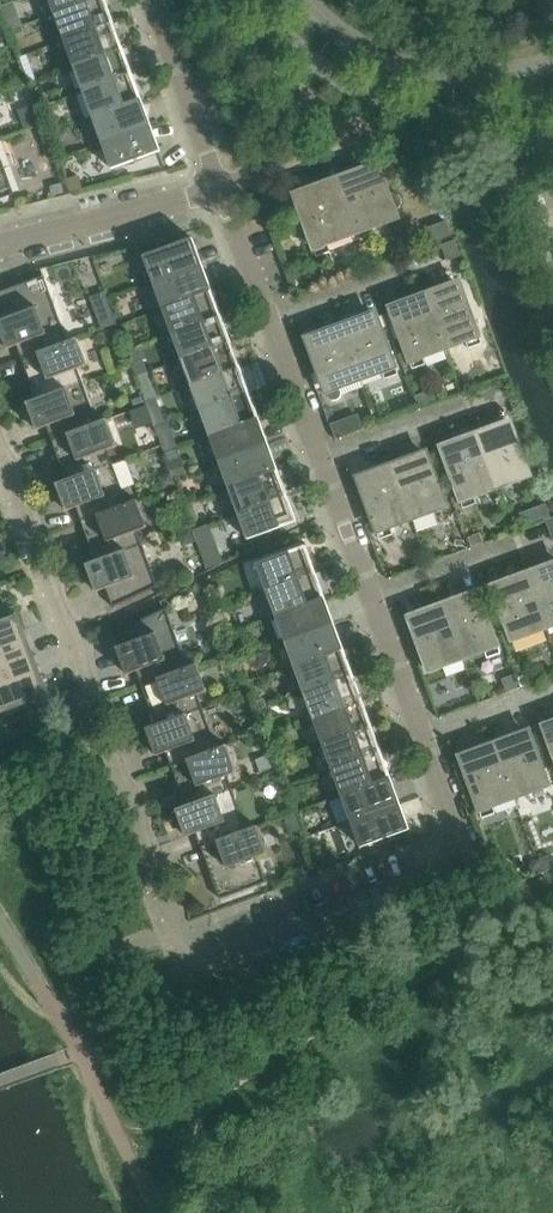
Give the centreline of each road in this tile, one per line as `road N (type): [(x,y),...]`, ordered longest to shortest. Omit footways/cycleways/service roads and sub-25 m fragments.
road 1 (residential): [(175,934),(206,968),(470,866),(225,193)]
road 2 (residential): [(175,934),(0,461)]
road 3 (tertiary): [(265,0),(290,39),(344,81),(397,105),(491,116),(552,108)]
road 4 (tertiary): [(552,58),(500,70),(408,66),(365,54),(308,0)]
road 5 (residential): [(225,193),(0,250)]
road 6 (residential): [(225,193),(154,0)]

